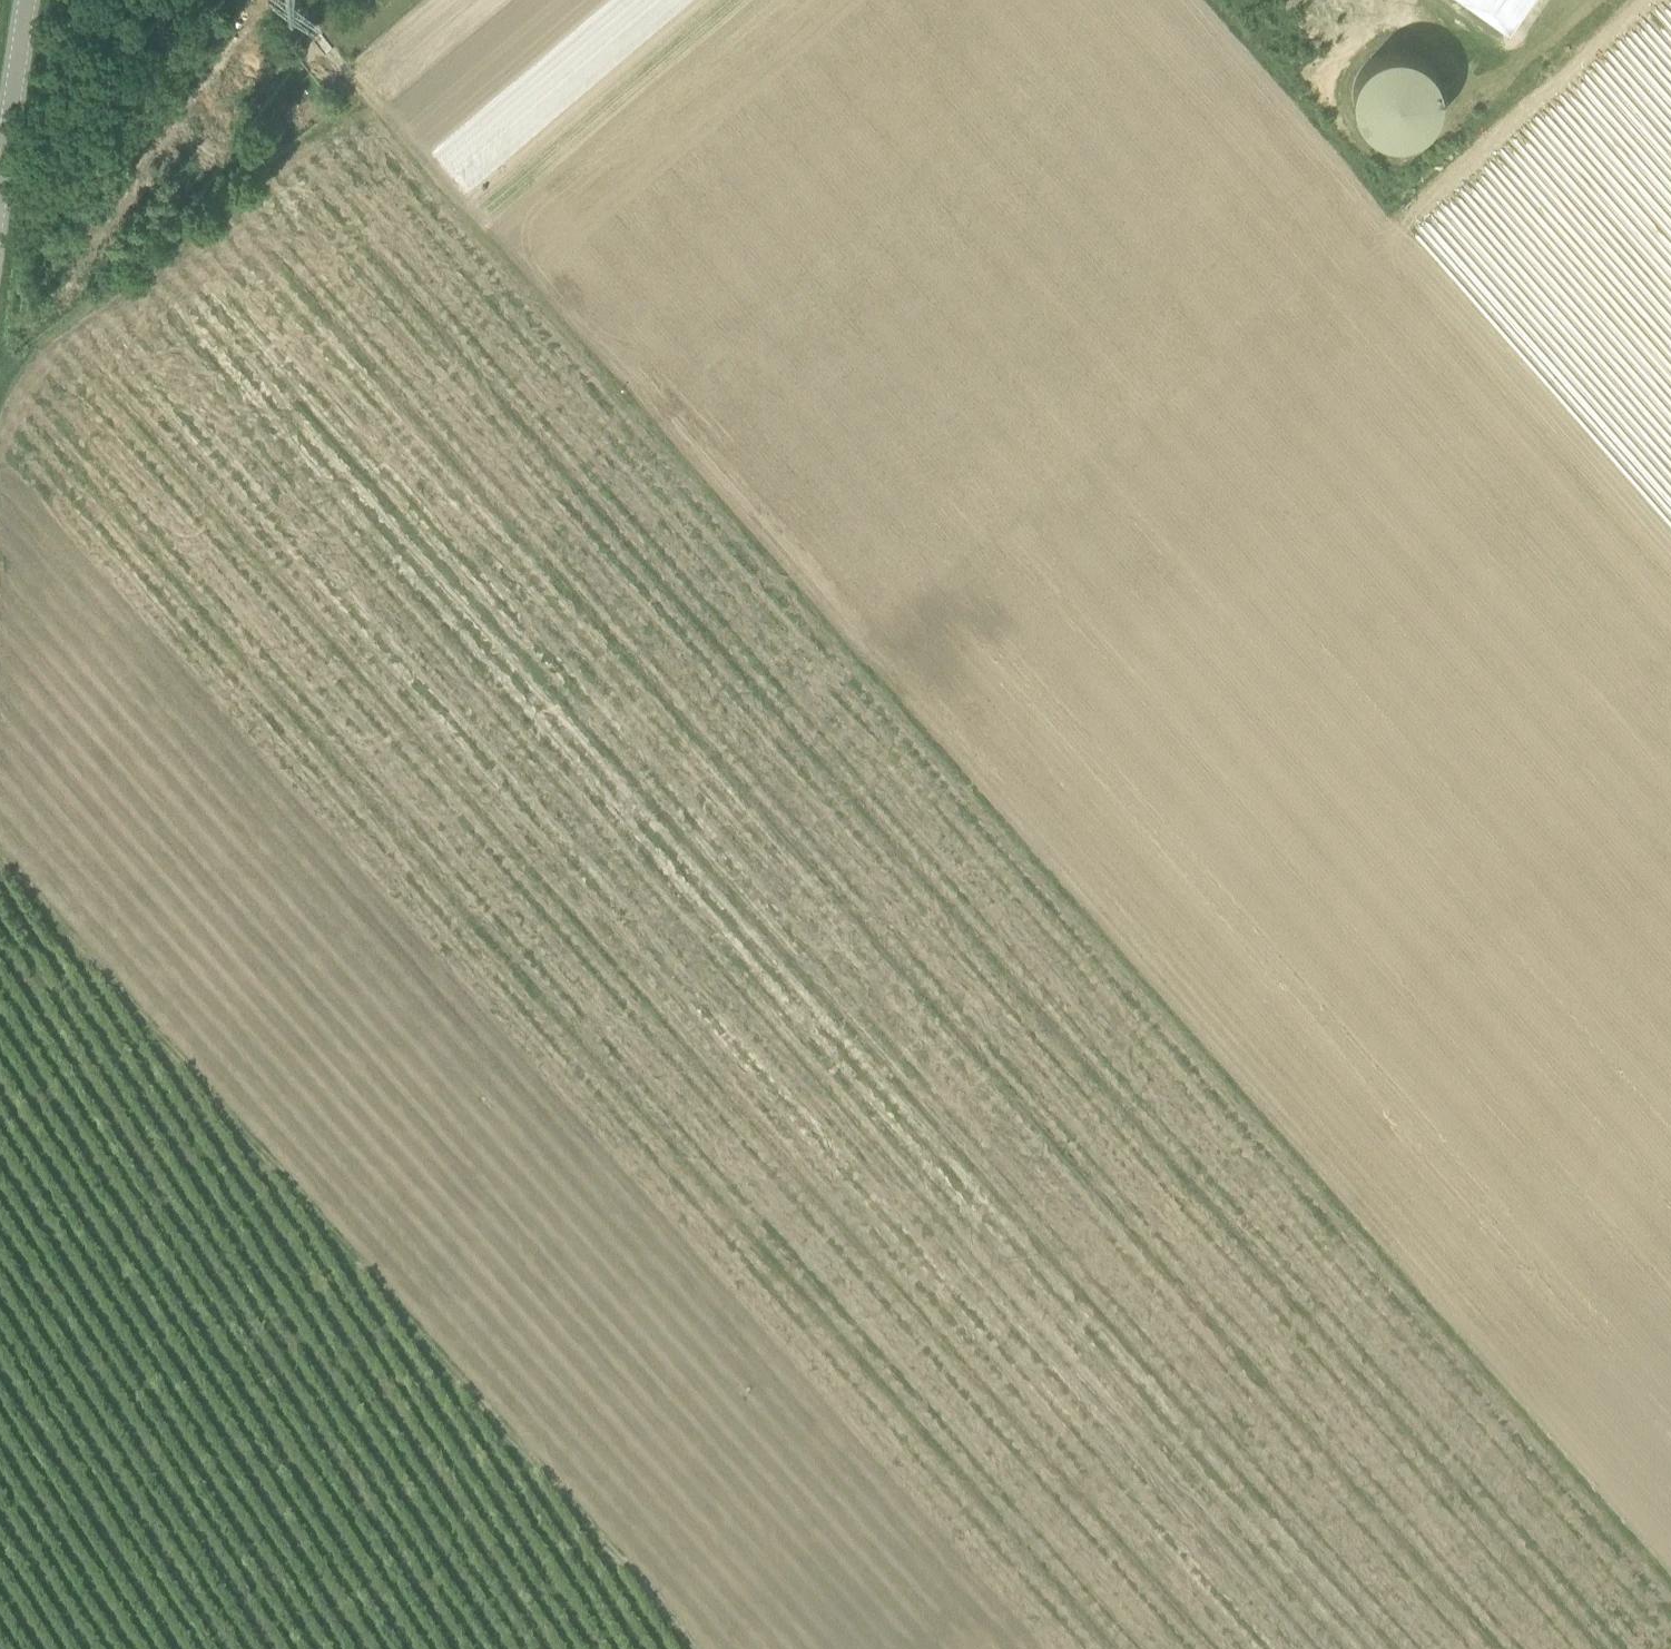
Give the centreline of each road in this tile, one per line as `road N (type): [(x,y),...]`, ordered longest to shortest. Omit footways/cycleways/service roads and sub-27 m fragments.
road 1 (unclassified): [(0,189),(28,0)]

